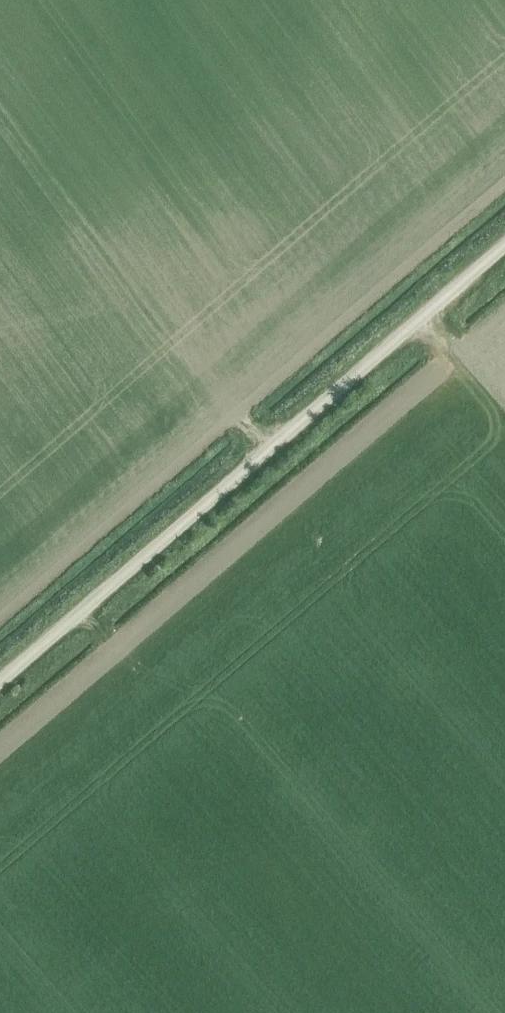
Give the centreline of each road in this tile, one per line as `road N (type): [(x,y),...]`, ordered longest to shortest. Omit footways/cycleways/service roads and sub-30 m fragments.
road 1 (unclassified): [(0,663),(504,221)]

